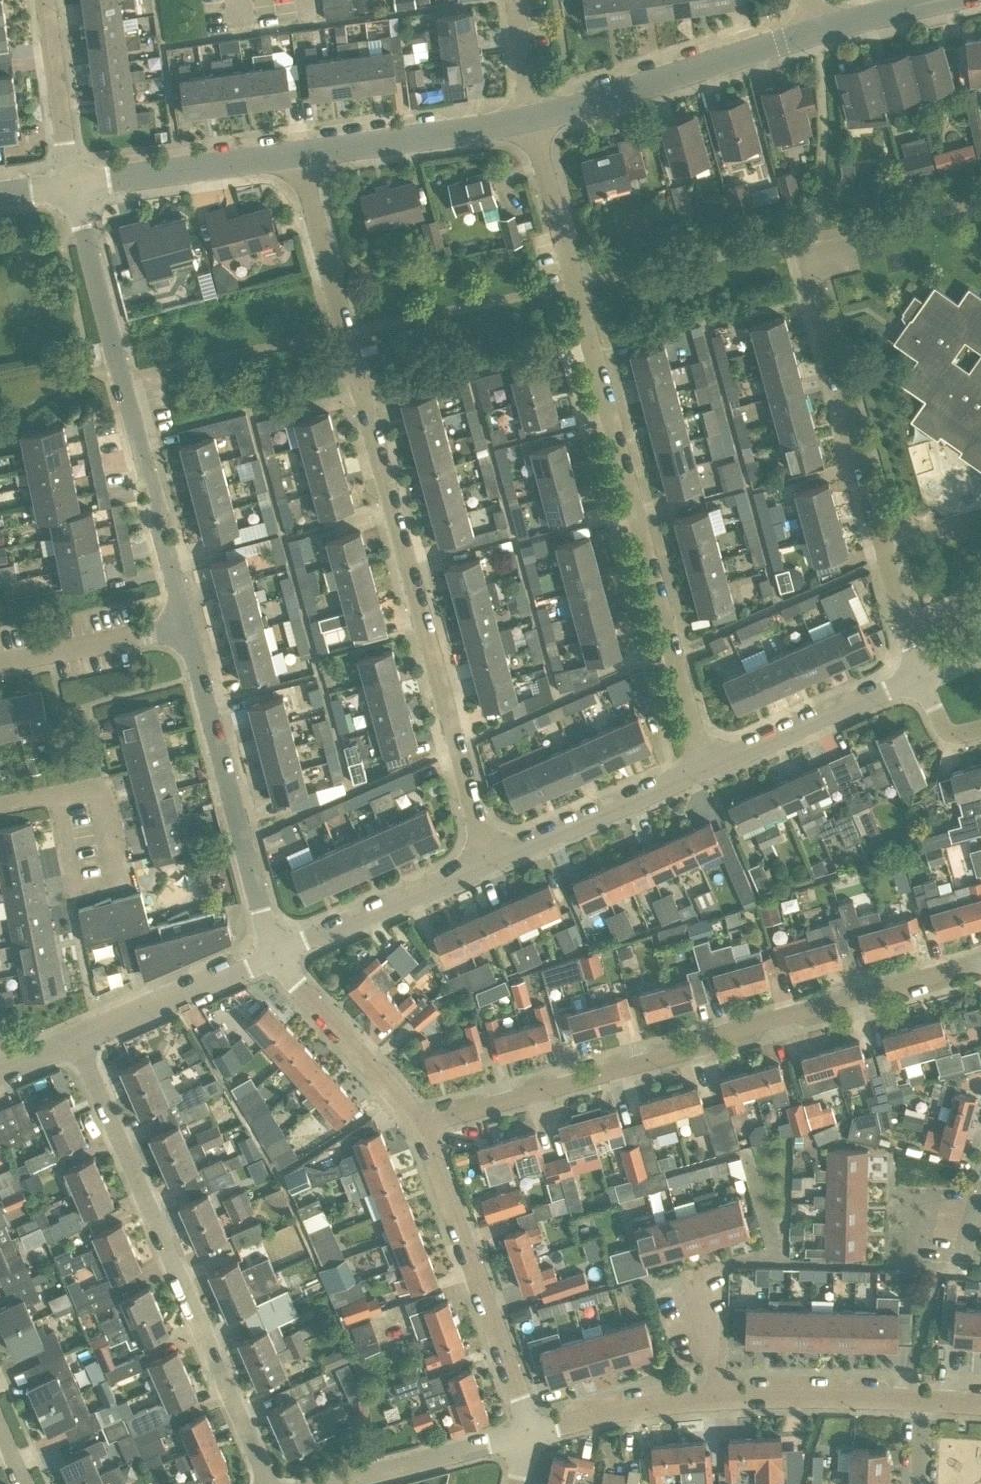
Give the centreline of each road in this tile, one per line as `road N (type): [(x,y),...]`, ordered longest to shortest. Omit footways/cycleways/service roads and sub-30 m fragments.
road 1 (residential): [(488,862),(298,153)]
road 2 (residential): [(704,769),(532,118)]
road 3 (residential): [(425,1121),(980,964)]
road 4 (residential): [(268,1483),(78,1039)]
road 5 (residential): [(186,623),(71,187)]
road 6 (residential): [(904,626),(818,296),(816,238)]
road 7 (residential): [(275,956),(186,623)]
road 8 (residential): [(527,1432),(425,1121)]
road 9 (residential): [(716,1395),(690,1275),(773,1251),(746,1147)]
road 10 (unclassified): [(532,118),(824,31)]
road 11 (residential): [(51,794),(71,898),(122,885),(101,785)]
road 12 (residential): [(921,674),(704,769)]
road 13 (unclassified): [(298,153),(532,118)]
road 14 (residential): [(704,769),(488,862)]
road 15 (residential): [(488,862),(275,956)]
road 16 (unclassified): [(71,187),(298,153)]
road 17 (residential): [(425,1121),(275,956)]
road 18 (residential): [(275,956),(78,1039)]
road 19 (residential): [(324,1483),(527,1432)]
road 20 (residential): [(921,1400),(716,1395)]
road 21 (residential): [(716,1395),(527,1432)]
road 22 (residential): [(186,623),(0,664)]
road 23 (residential): [(71,187),(46,0)]
road 24 (unclassified): [(824,31),(955,0)]

